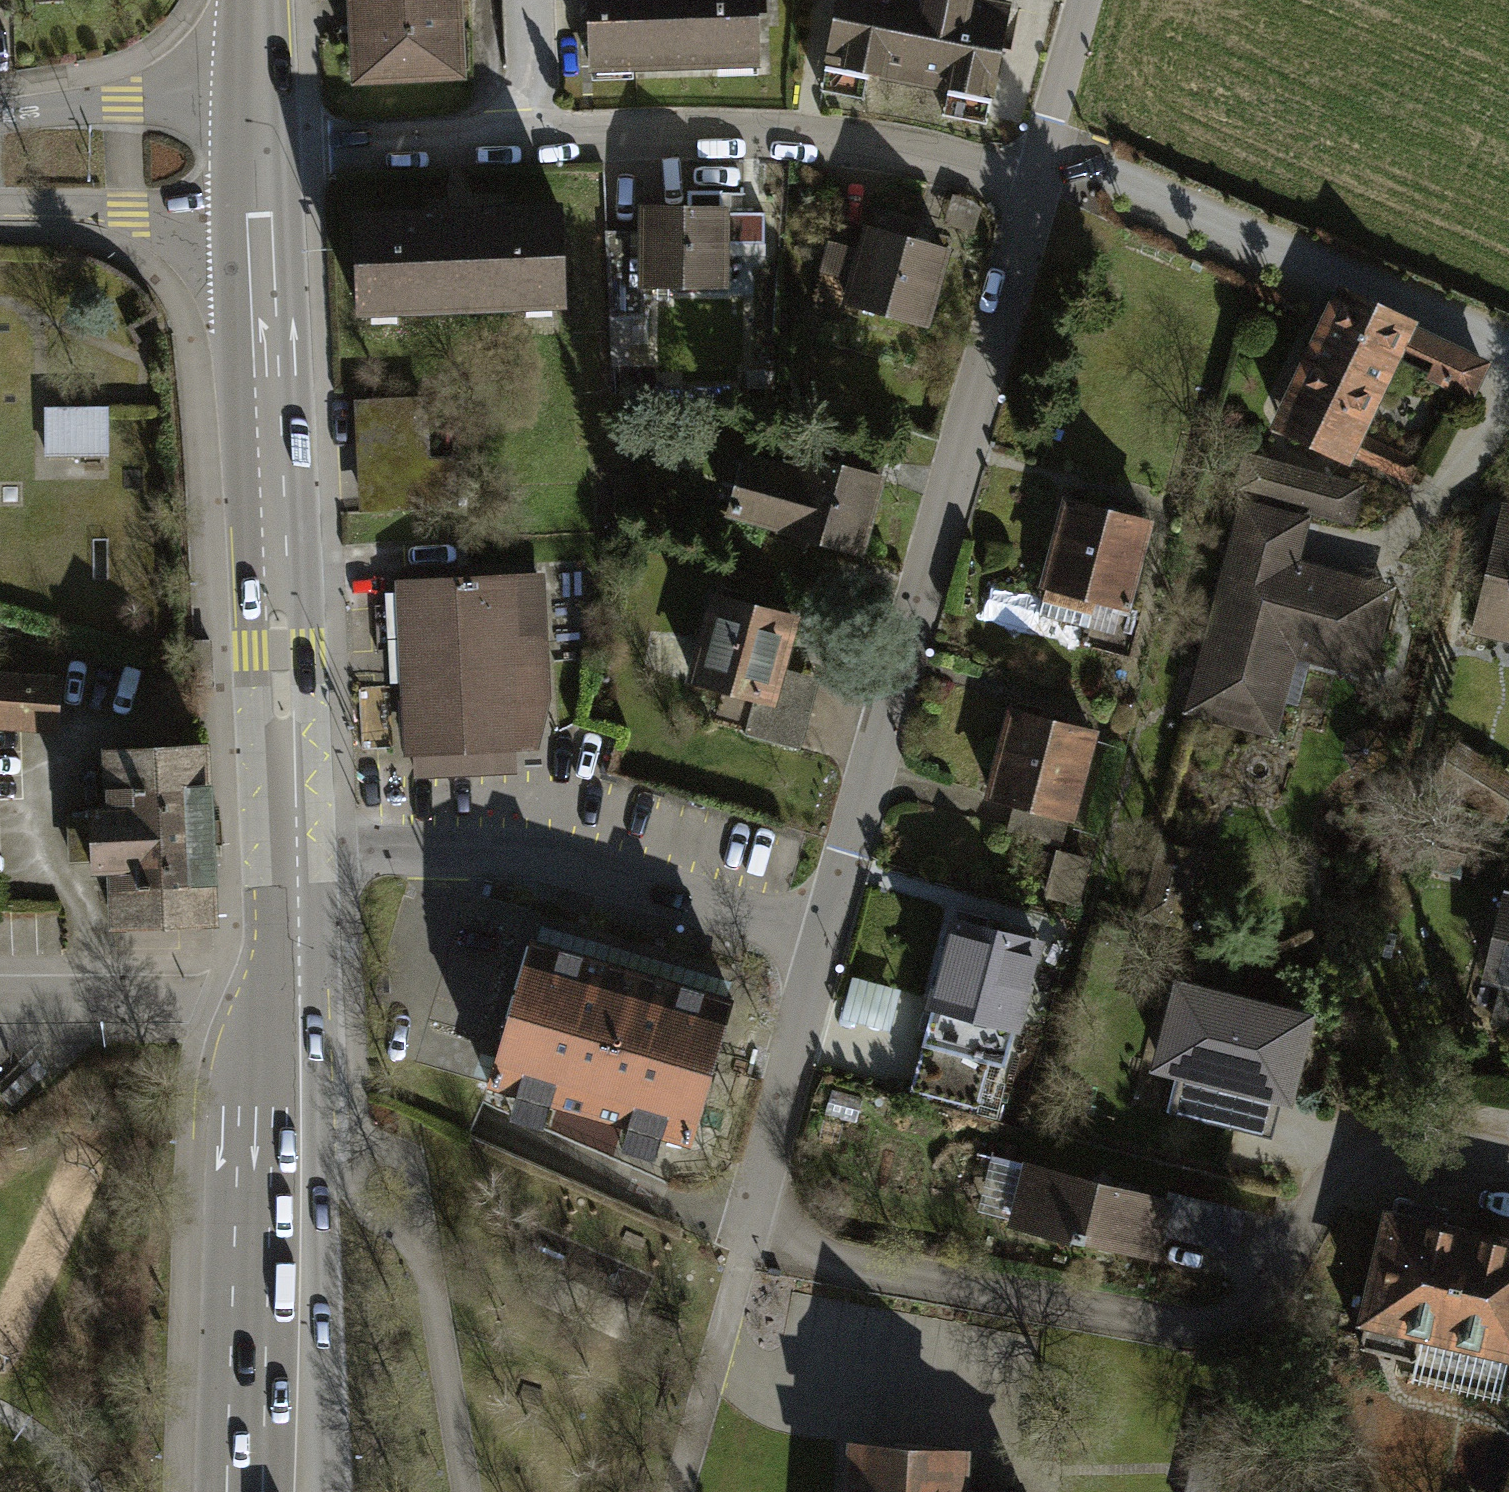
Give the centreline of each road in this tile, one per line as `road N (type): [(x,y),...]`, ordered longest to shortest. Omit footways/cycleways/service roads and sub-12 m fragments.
road 1 (residential): [(748,1215),(836,1263),(1209,1324),(1251,1311),(1280,1279),(1336,1181),(1373,1147),(1449,1143),(1508,1158)]
road 2 (residential): [(825,944),(1036,191)]
road 3 (secondary): [(258,157),(287,852)]
road 4 (residential): [(287,852),(482,856),(593,873),(825,944)]
road 5 (residential): [(524,142),(781,135),(902,151),(1036,191)]
road 6 (residential): [(1048,155),(1508,343)]
road 7 (secondary): [(297,1011),(302,1491)]
road 8 (residential): [(0,1001),(210,1000),(297,1011)]
road 9 (residential): [(748,1215),(825,944)]
road 10 (residential): [(258,157),(170,99),(0,119)]
road 11 (residential): [(0,203),(126,207),(160,216),(258,157)]
road 12 (residential): [(258,157),(524,142)]
road 13 (residential): [(1048,155),(1049,121),(1084,0)]
road 14 (secondary): [(287,852),(297,1011)]
road 15 (secondary): [(255,0),(258,157)]
road 16 (residential): [(522,0),(524,142)]

